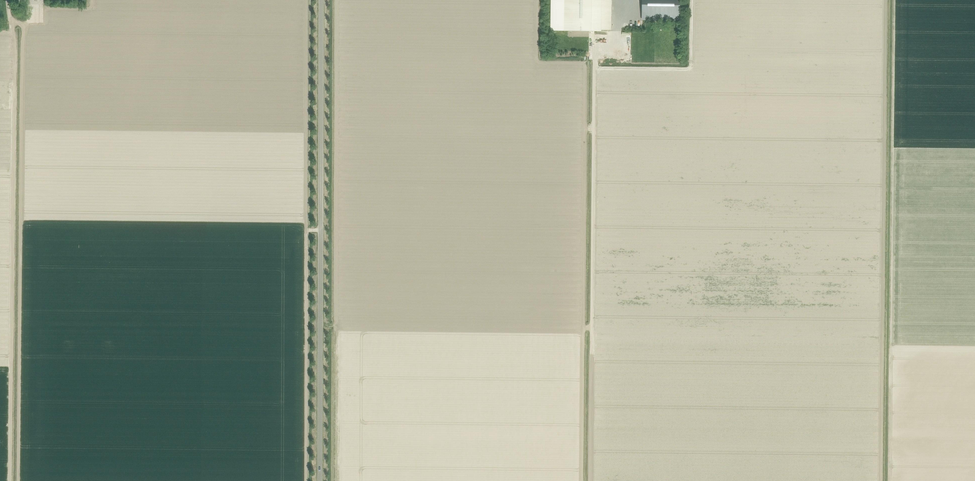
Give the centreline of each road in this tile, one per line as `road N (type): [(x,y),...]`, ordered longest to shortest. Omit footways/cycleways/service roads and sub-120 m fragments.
road 1 (unclassified): [(320,480),(321,0)]

